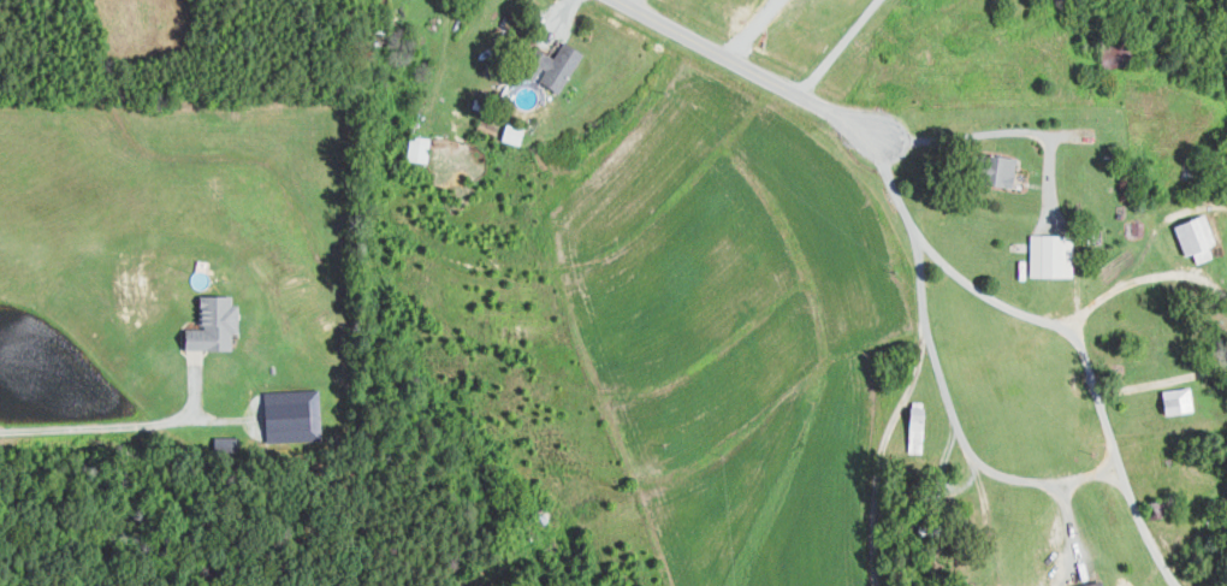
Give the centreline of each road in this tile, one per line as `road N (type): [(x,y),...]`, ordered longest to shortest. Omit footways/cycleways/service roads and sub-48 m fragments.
road 1 (residential): [(878,136),(618,0)]

